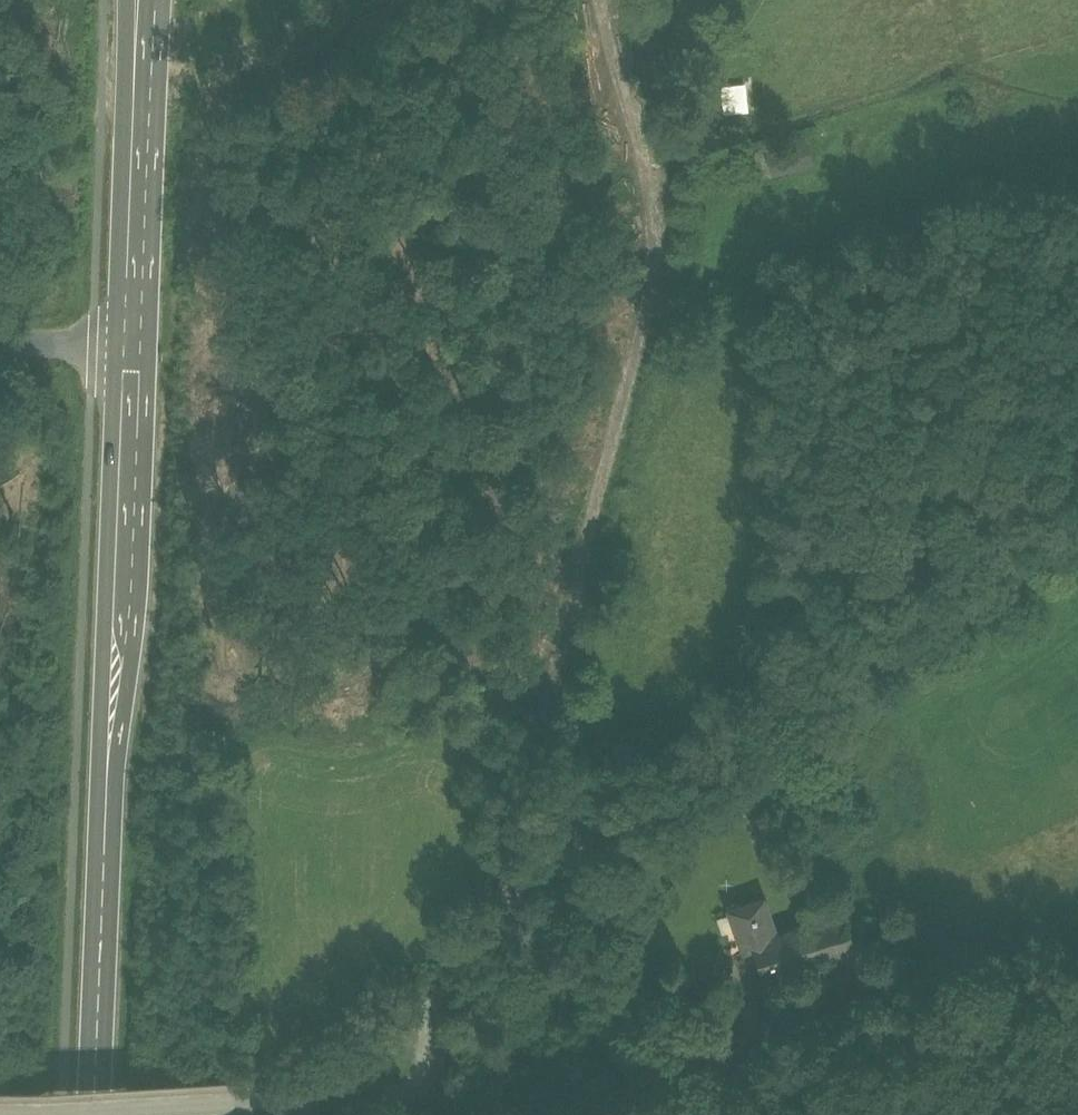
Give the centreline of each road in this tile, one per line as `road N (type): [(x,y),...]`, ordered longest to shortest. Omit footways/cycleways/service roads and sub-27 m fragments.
road 1 (track): [(515,977),(505,859),(525,760),(601,567),(663,357),(662,146),(616,0)]
road 2 (residential): [(1077,482),(558,862),(515,977)]
road 3 (primary): [(94,1114),(132,353)]
road 4 (primary): [(132,353),(140,0)]
road 5 (residential): [(620,1114),(694,1100),(739,1052),(897,1033)]
road 6 (residential): [(236,1114),(434,1106)]
road 7 (residential): [(434,1106),(449,1057),(515,977)]
road 8 (residential): [(0,351),(132,353)]

